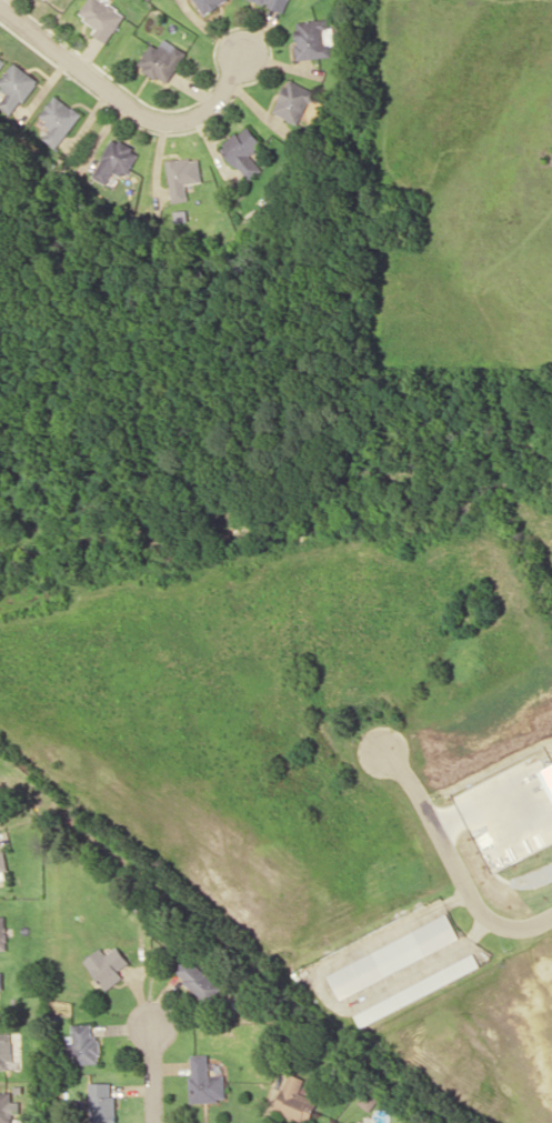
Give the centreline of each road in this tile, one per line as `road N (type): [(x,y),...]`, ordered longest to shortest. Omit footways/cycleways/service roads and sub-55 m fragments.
road 1 (residential): [(243,57),(220,99),(189,123),(154,119),(77,72),(0,6)]
road 2 (residential): [(551,914),(532,924),(502,924),(483,914),(404,773),(384,755)]

